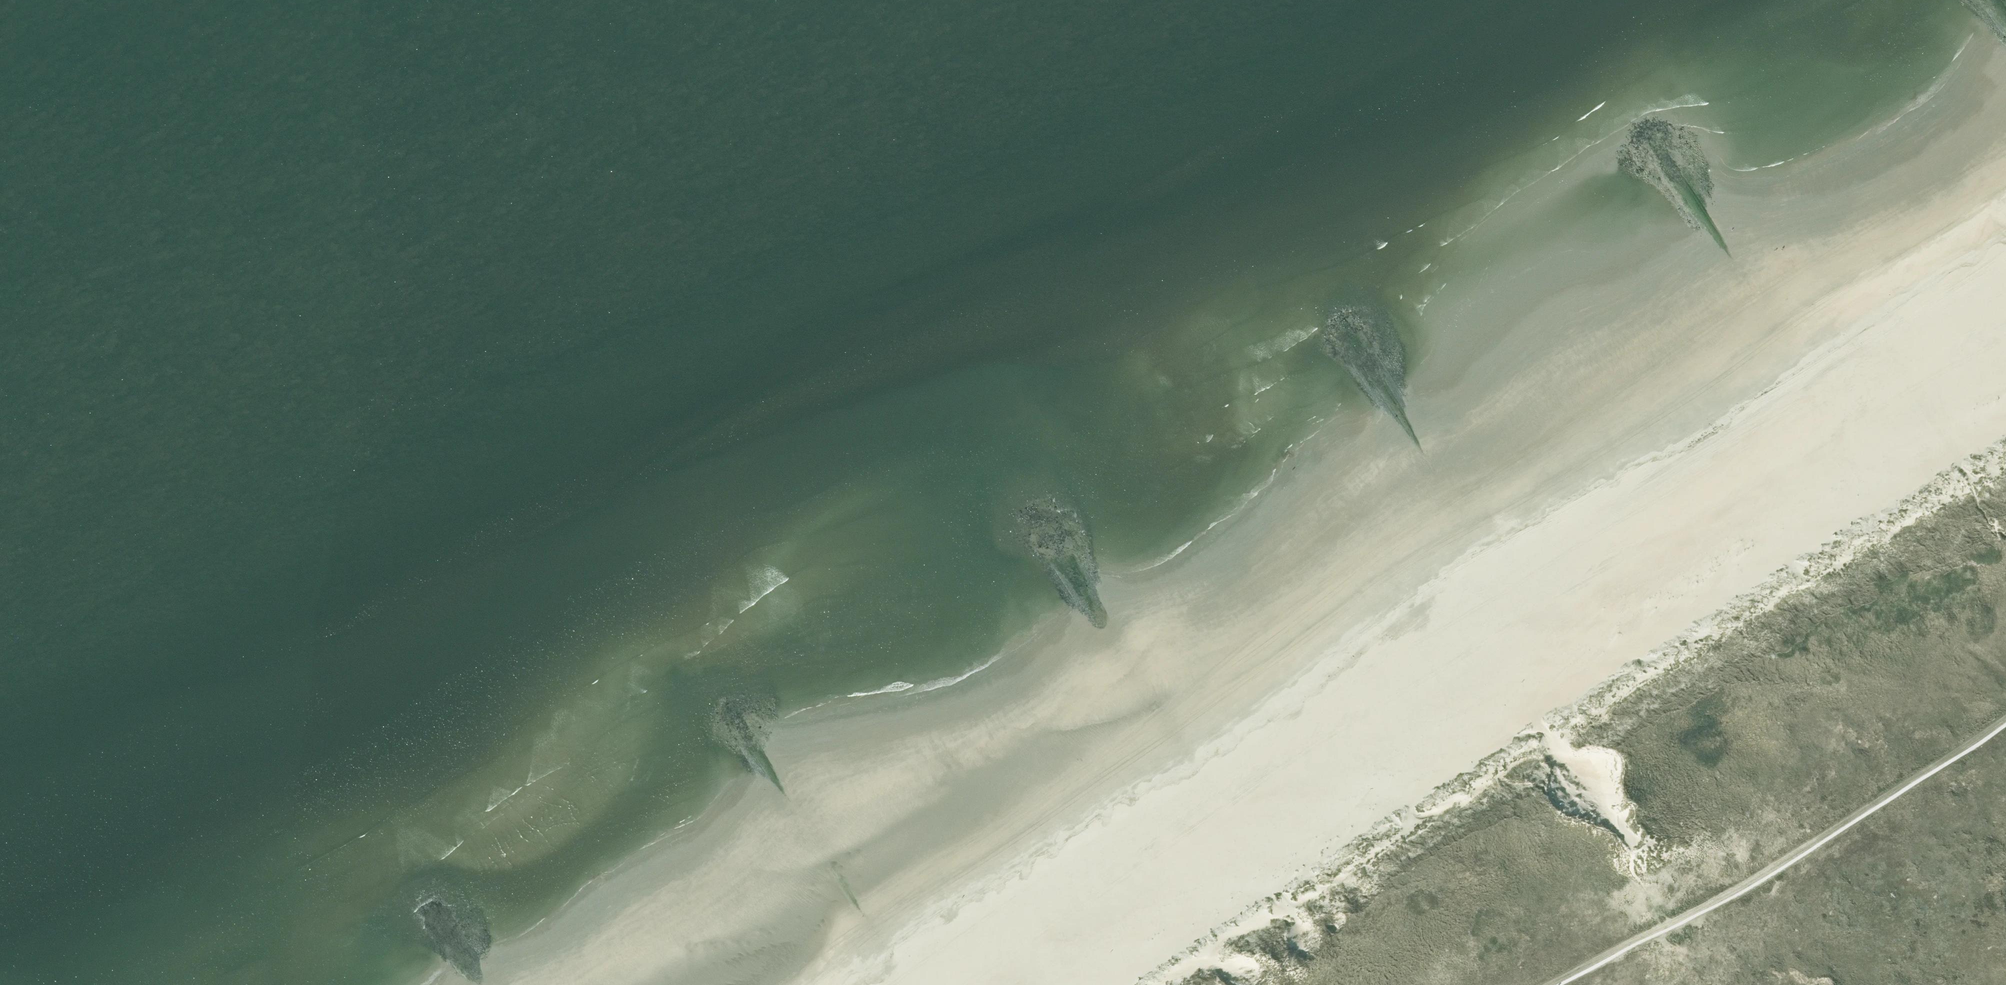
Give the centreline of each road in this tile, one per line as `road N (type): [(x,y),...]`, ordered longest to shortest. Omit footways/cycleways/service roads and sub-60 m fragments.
road 1 (track): [(2005,716),(1780,861),(1542,984)]

